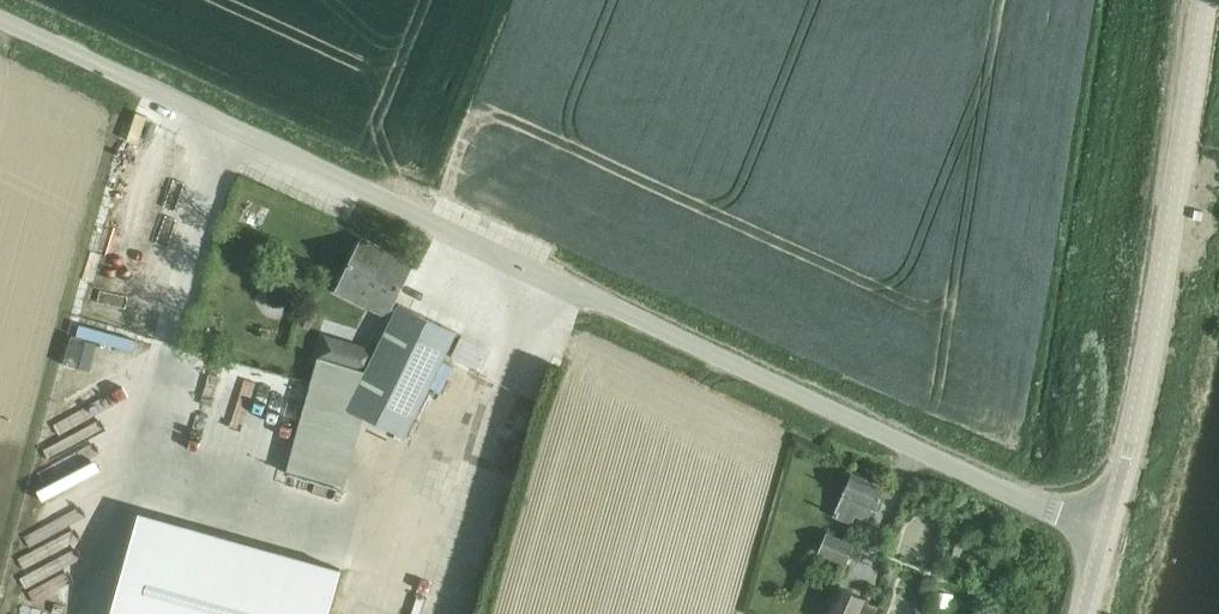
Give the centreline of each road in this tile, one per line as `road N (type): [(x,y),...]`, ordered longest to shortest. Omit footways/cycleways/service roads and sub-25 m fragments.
road 1 (unclassified): [(1107,525),(1043,506),(0,18)]
road 2 (unclassified): [(1107,525),(1142,381),(1203,0)]

